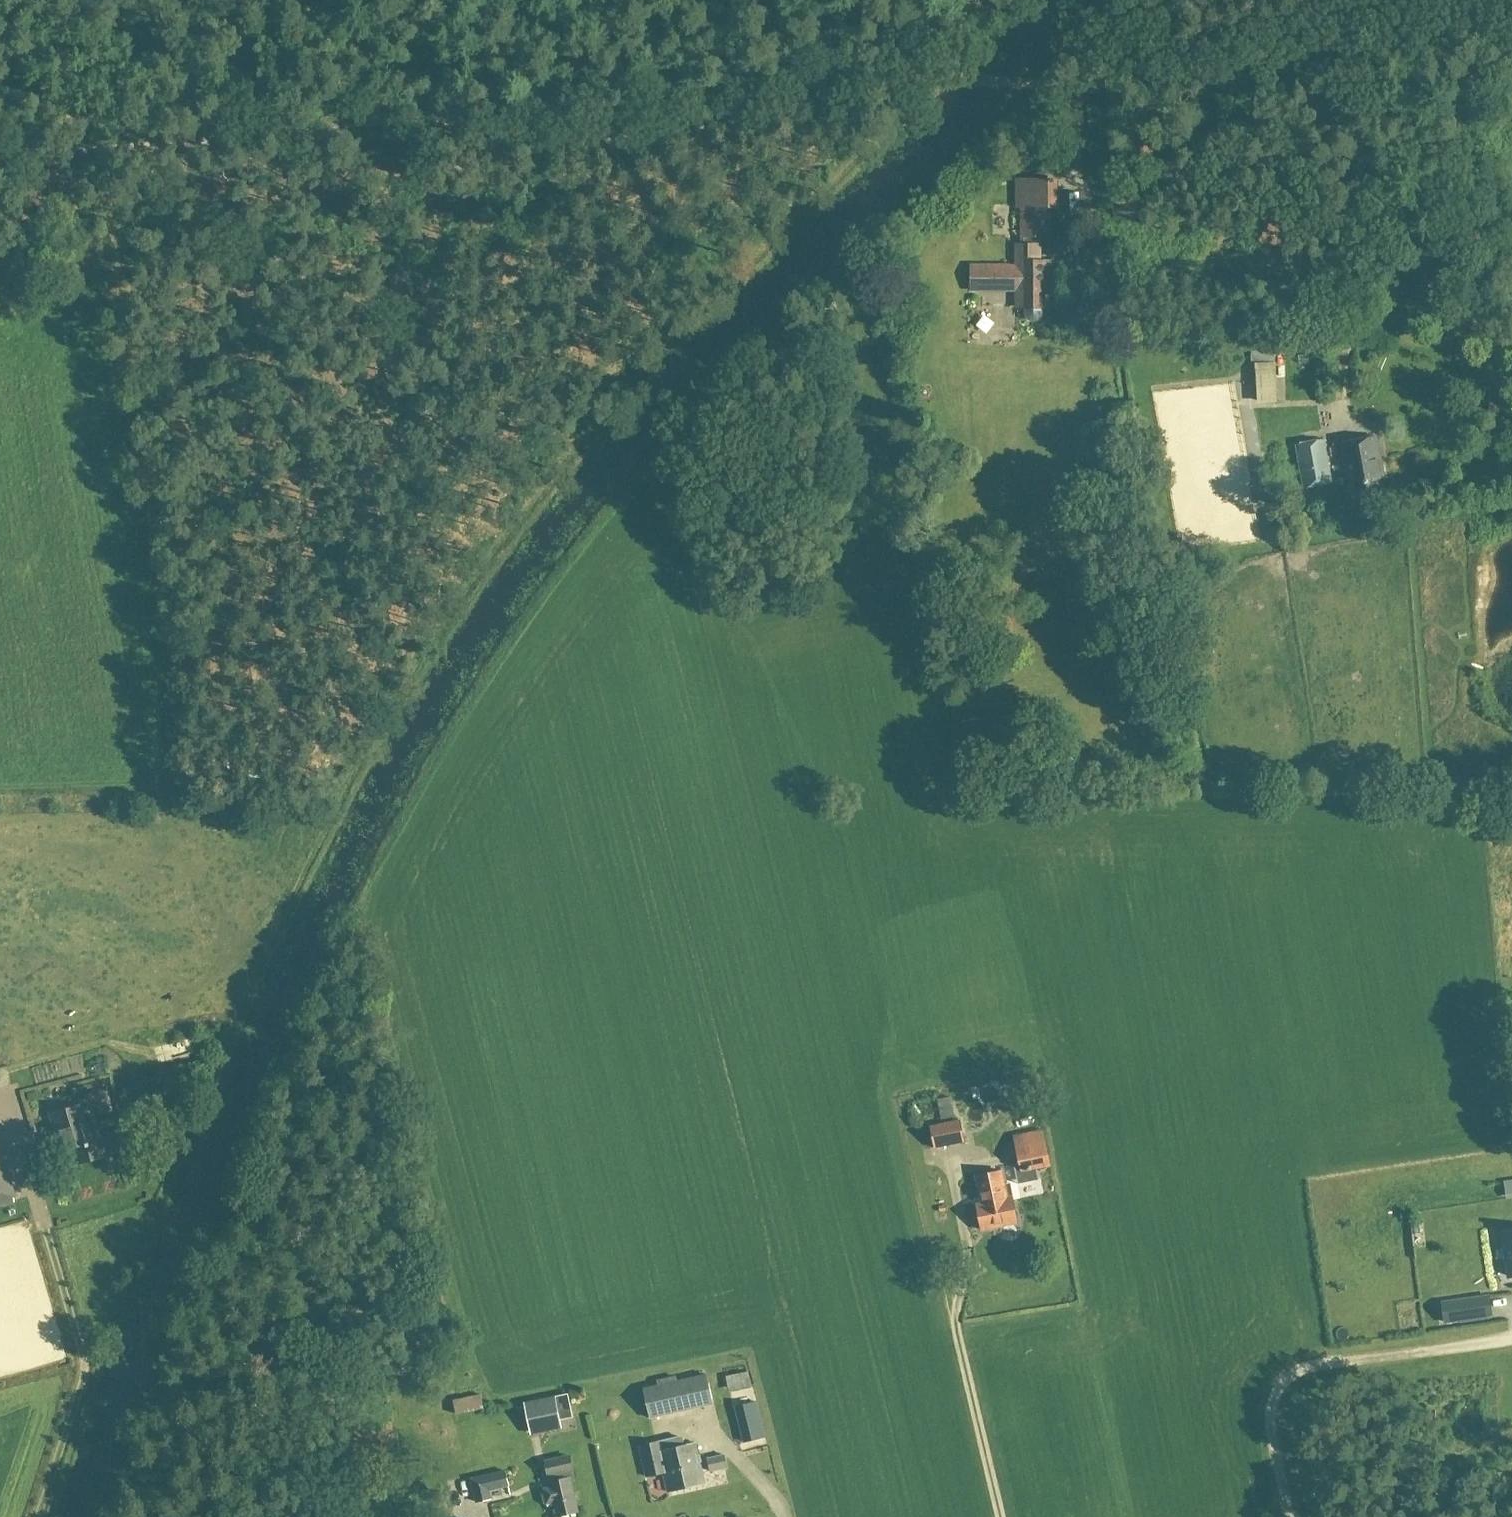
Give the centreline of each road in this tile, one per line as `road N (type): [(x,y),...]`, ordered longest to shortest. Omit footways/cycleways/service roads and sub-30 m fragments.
road 1 (track): [(937,72),(895,75),(720,125),(622,141),(376,123),(0,160)]
road 2 (track): [(1511,28),(1080,85),(937,72)]

